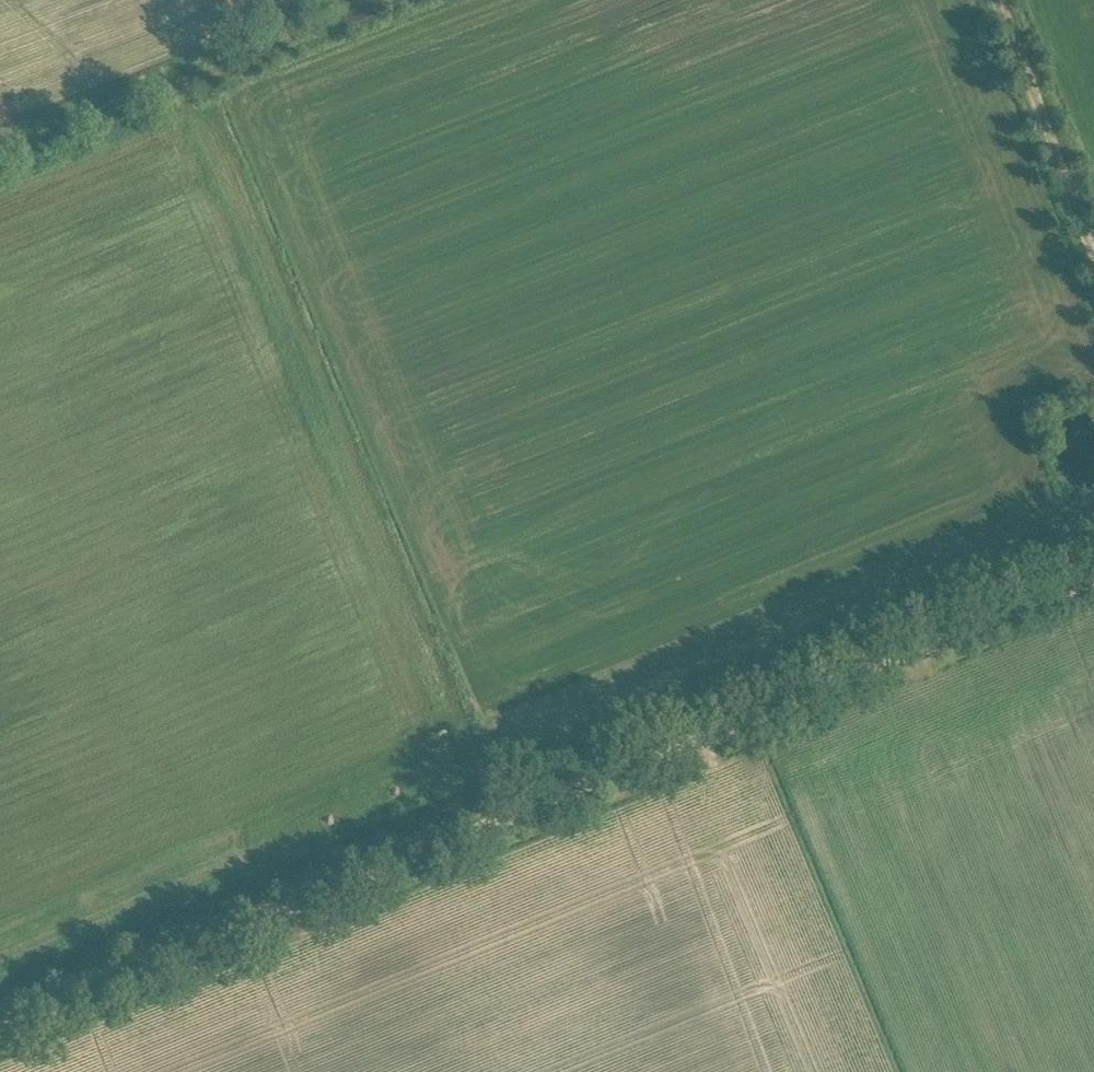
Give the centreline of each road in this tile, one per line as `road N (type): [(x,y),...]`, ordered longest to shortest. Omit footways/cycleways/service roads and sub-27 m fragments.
road 1 (track): [(1093,575),(0,1027)]
road 2 (track): [(0,154),(395,0)]
road 3 (track): [(1093,262),(996,0)]

